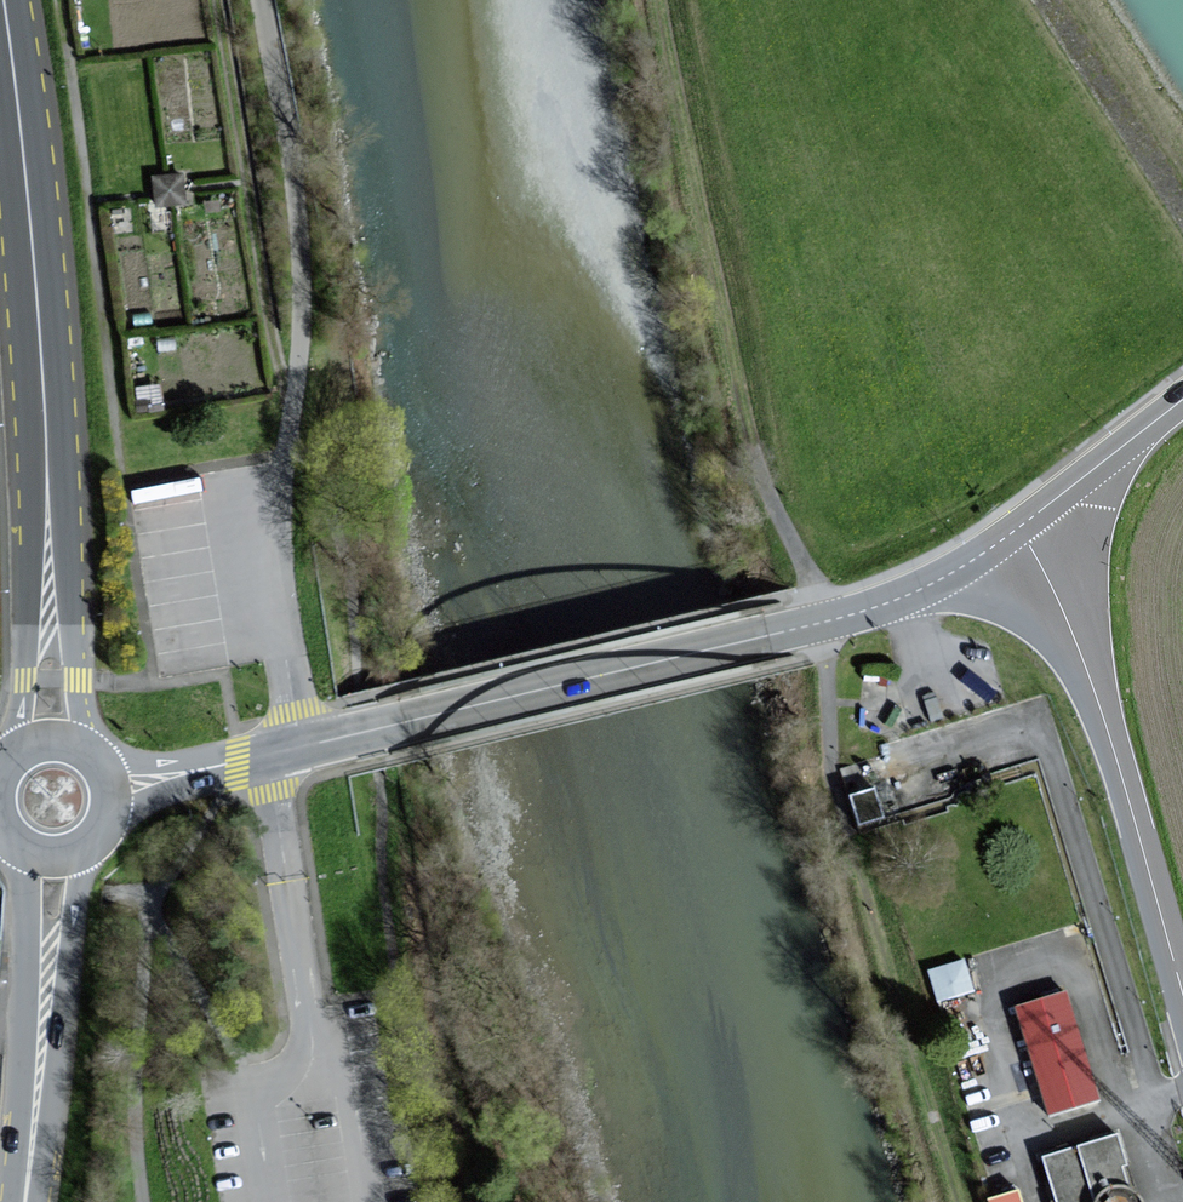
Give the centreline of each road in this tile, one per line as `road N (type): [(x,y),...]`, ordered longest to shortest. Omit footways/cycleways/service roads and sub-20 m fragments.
road 1 (motorway): [(376,1201),(193,0)]
road 2 (motorway): [(114,0),(156,222),(219,730),(294,1201)]
road 3 (tertiary): [(1017,529),(932,585),(862,611),(211,769)]
road 4 (track): [(739,416),(829,620),(829,757),(958,1201)]
road 5 (tertiary): [(1182,996),(1082,658),(1017,529)]
road 6 (primary): [(3,0),(28,200),(47,488)]
road 7 (primary): [(31,1162),(88,848)]
road 8 (primary): [(18,846),(31,1162)]
road 9 (primary): [(90,753),(47,488)]
road 10 (primary): [(47,488),(19,752)]
road 11 (tertiary): [(1017,529),(1182,400)]

